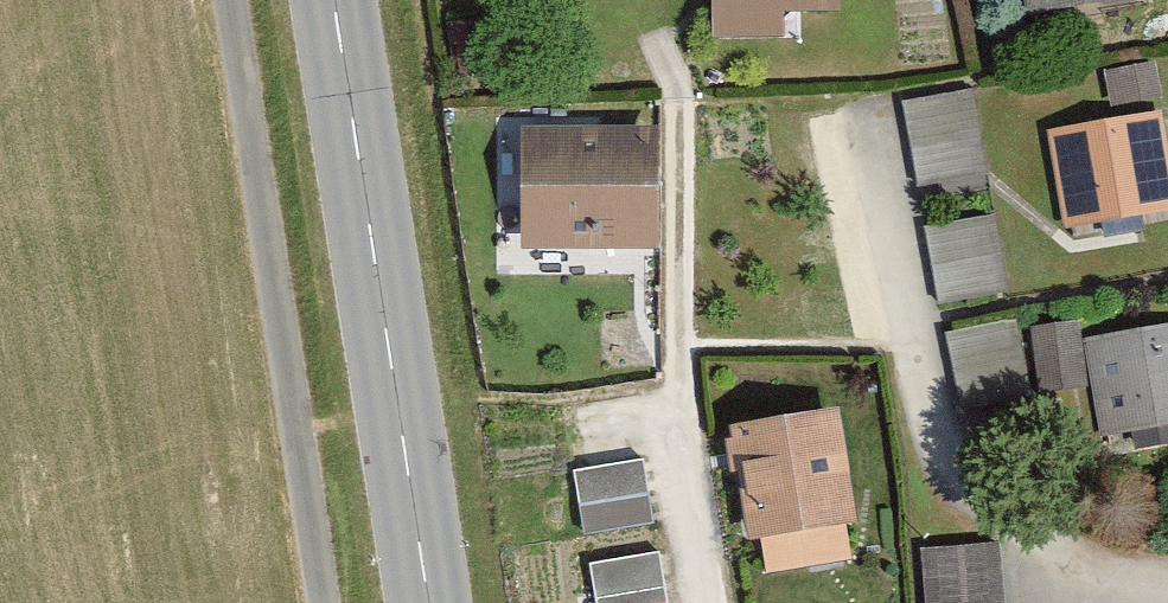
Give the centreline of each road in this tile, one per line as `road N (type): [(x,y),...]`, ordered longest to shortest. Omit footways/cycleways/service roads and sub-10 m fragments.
road 1 (residential): [(1167,586),(1090,579),(973,497),(924,412),(871,106)]
road 2 (track): [(228,0),(324,602)]
road 3 (primary): [(333,0),(429,602)]

